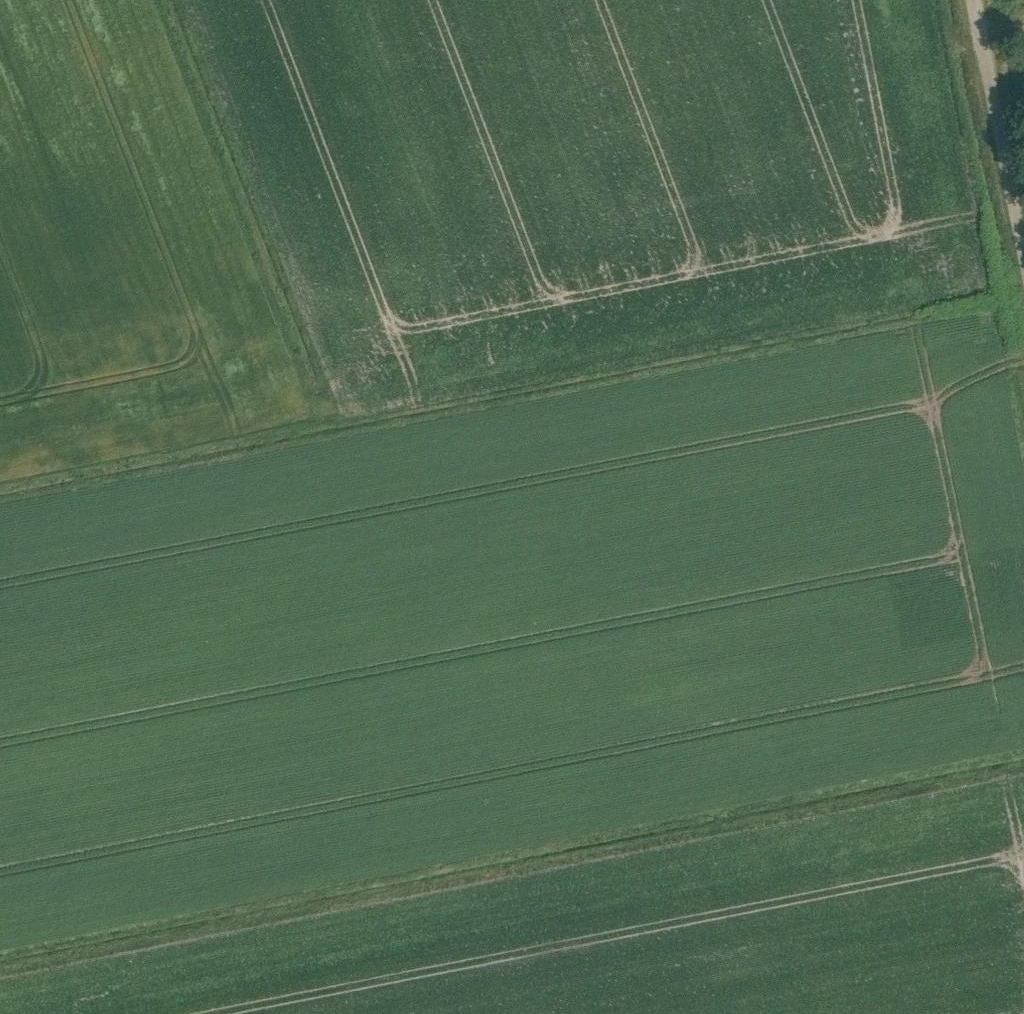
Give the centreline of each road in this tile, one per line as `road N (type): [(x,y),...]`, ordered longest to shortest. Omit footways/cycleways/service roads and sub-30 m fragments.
road 1 (unclassified): [(1023,248),(975,0)]

